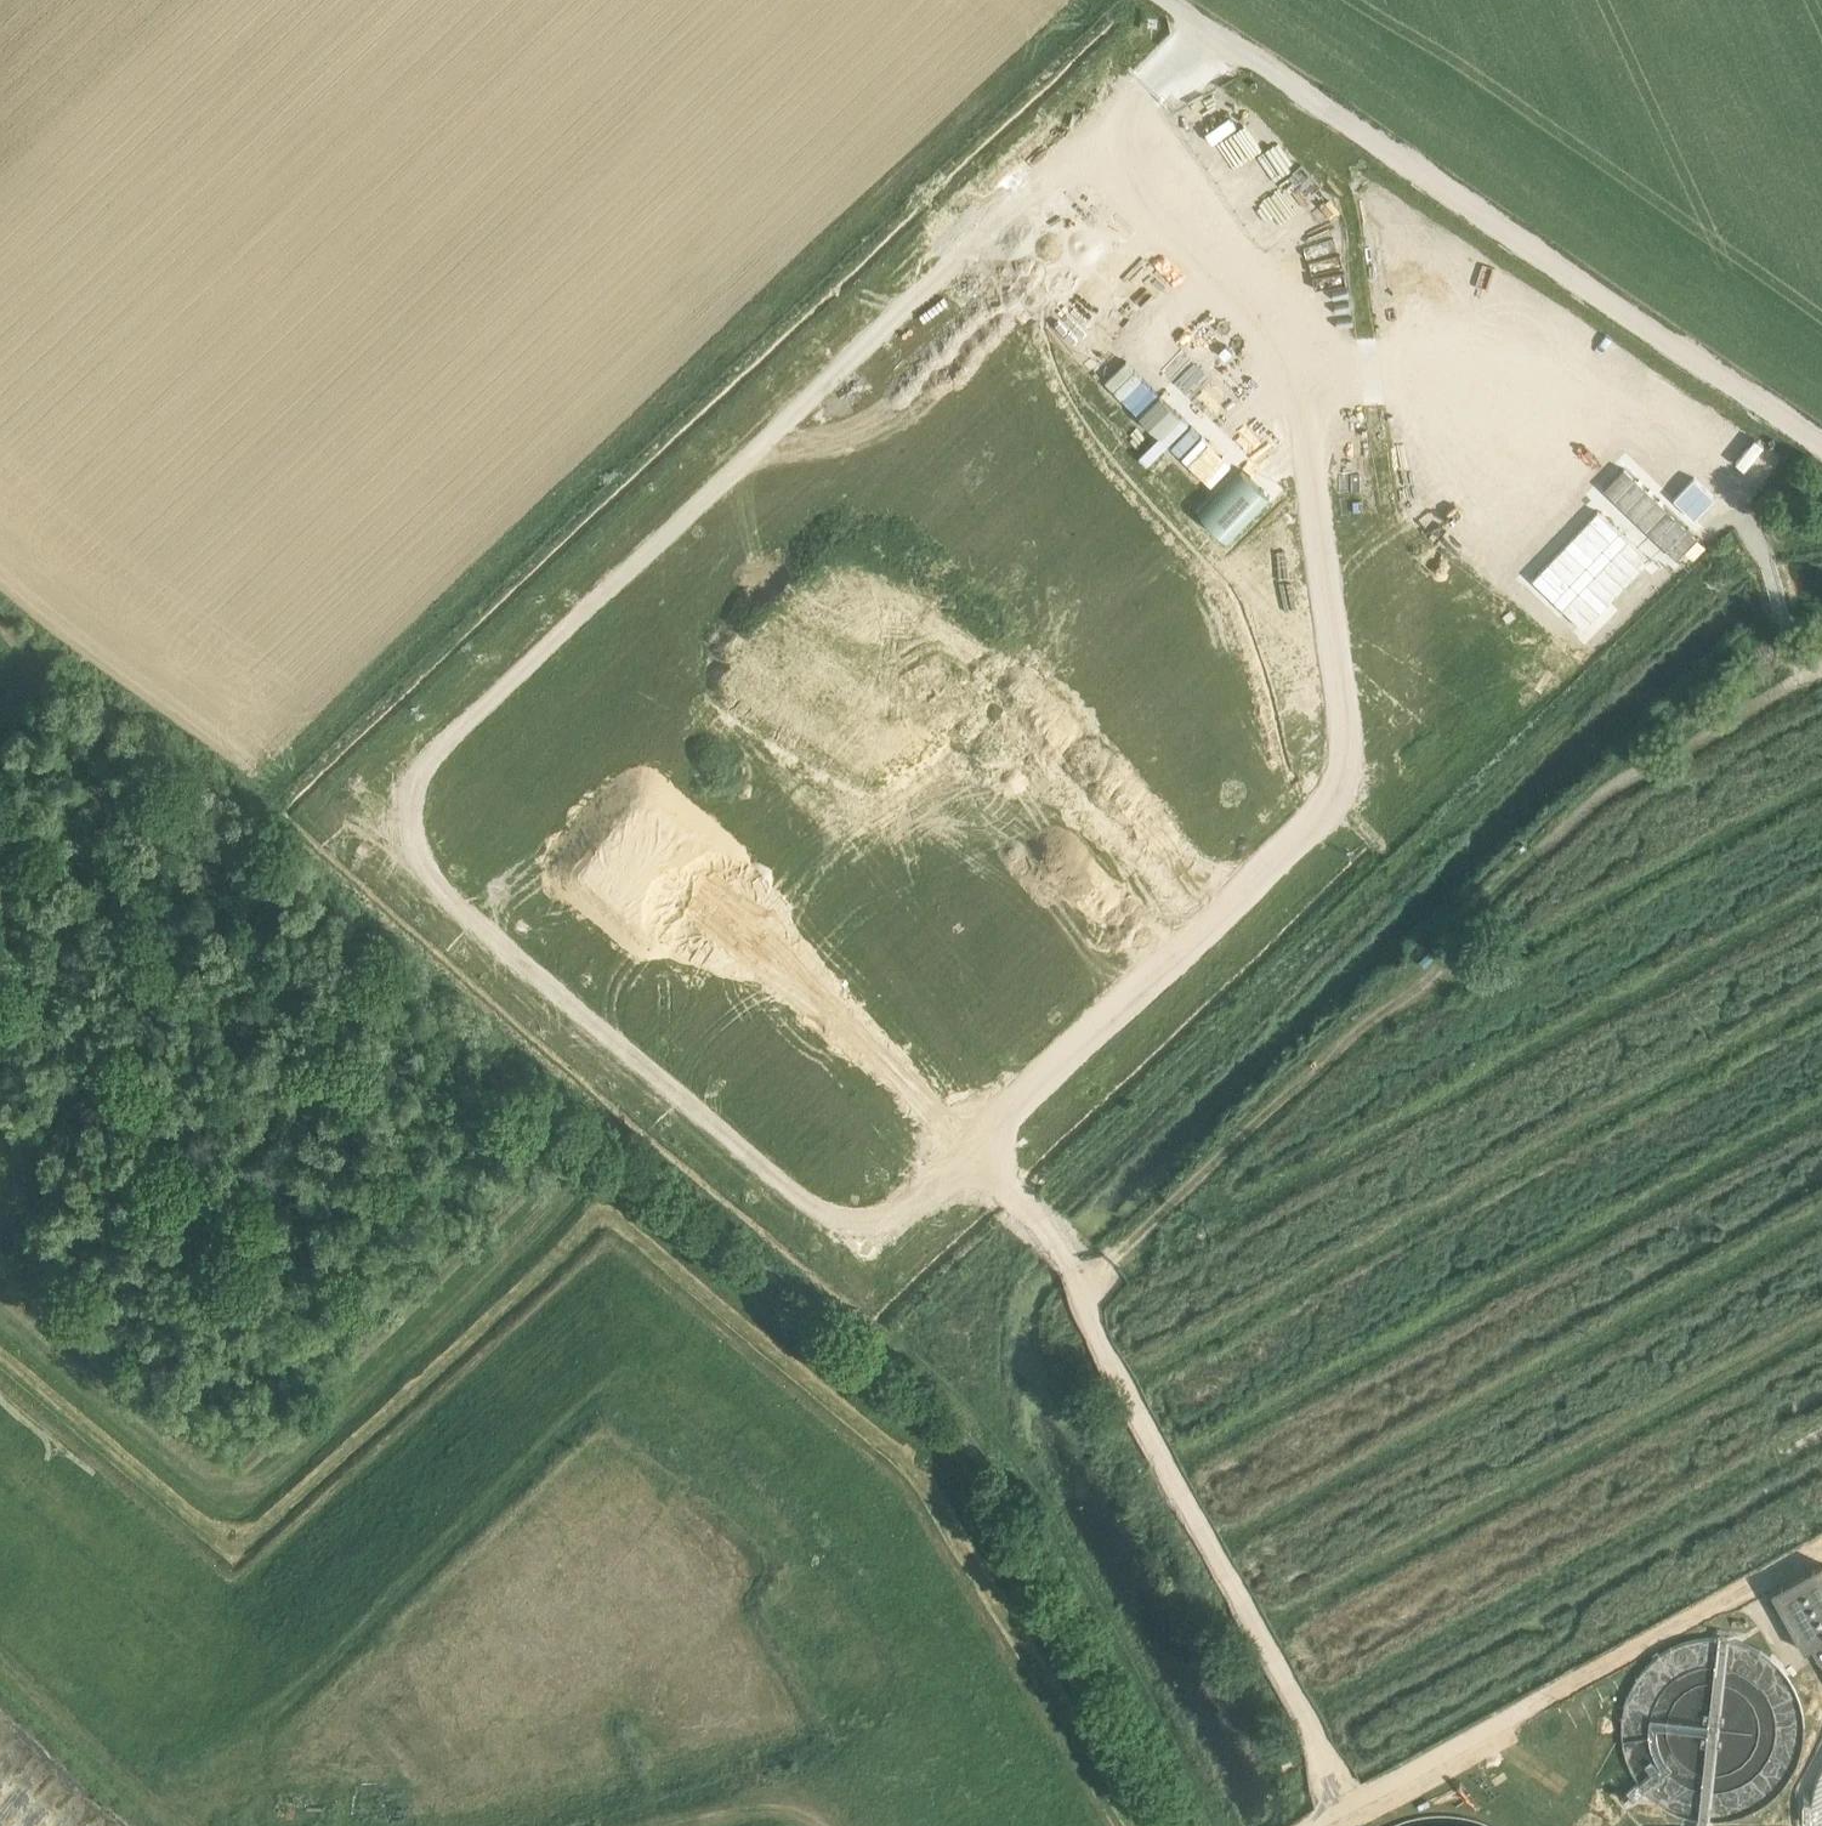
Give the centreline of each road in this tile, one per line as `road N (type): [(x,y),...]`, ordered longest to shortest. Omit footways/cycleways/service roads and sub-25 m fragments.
road 1 (track): [(1821,449),(1340,121)]
road 2 (unclassified): [(1340,121),(1174,0)]

